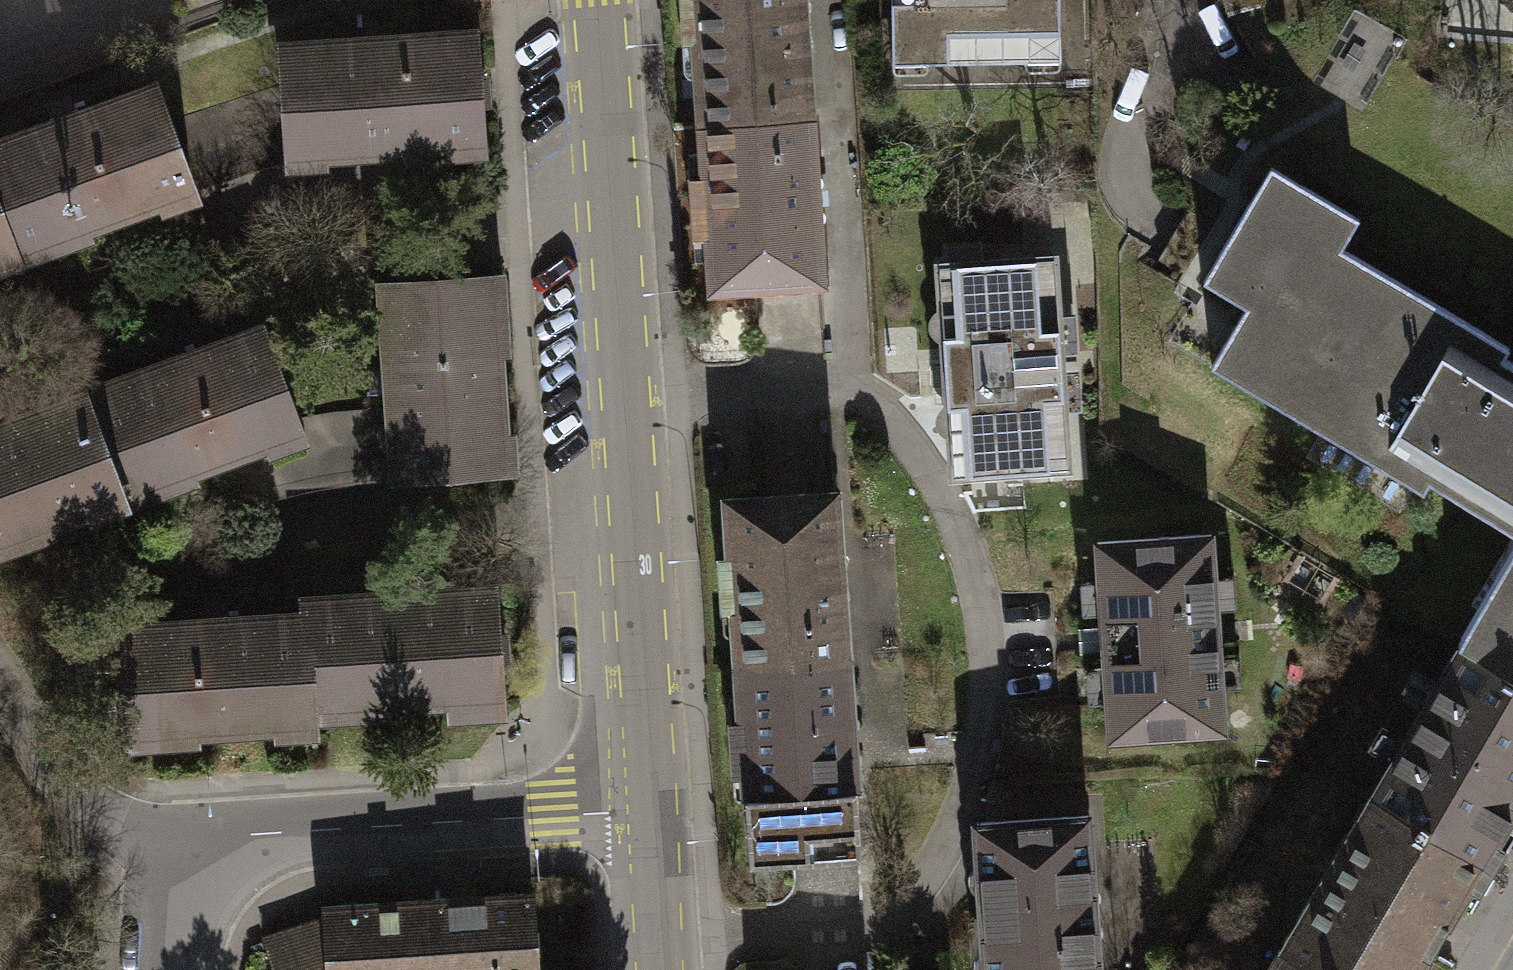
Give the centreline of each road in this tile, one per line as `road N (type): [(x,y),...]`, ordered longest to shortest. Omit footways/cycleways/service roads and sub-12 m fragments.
road 1 (tertiary): [(658,811),(598,0)]
road 2 (residential): [(658,811),(276,836),(246,848),(204,885),(183,930),(179,969)]
road 3 (tertiary): [(667,969),(658,811)]

